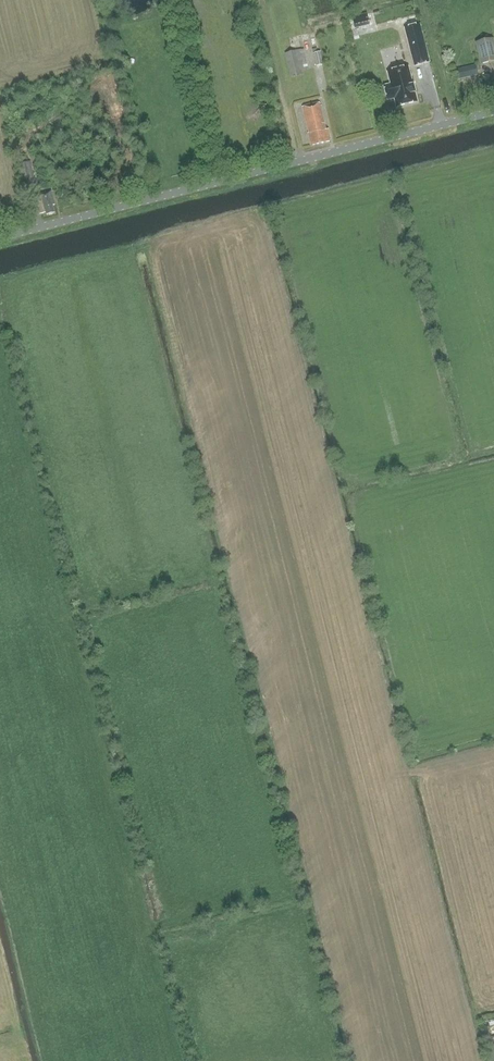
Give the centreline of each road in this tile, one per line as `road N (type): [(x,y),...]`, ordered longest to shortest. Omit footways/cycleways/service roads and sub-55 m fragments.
road 1 (unclassified): [(0,234),(493,109)]
road 2 (track): [(217,179),(172,0)]

